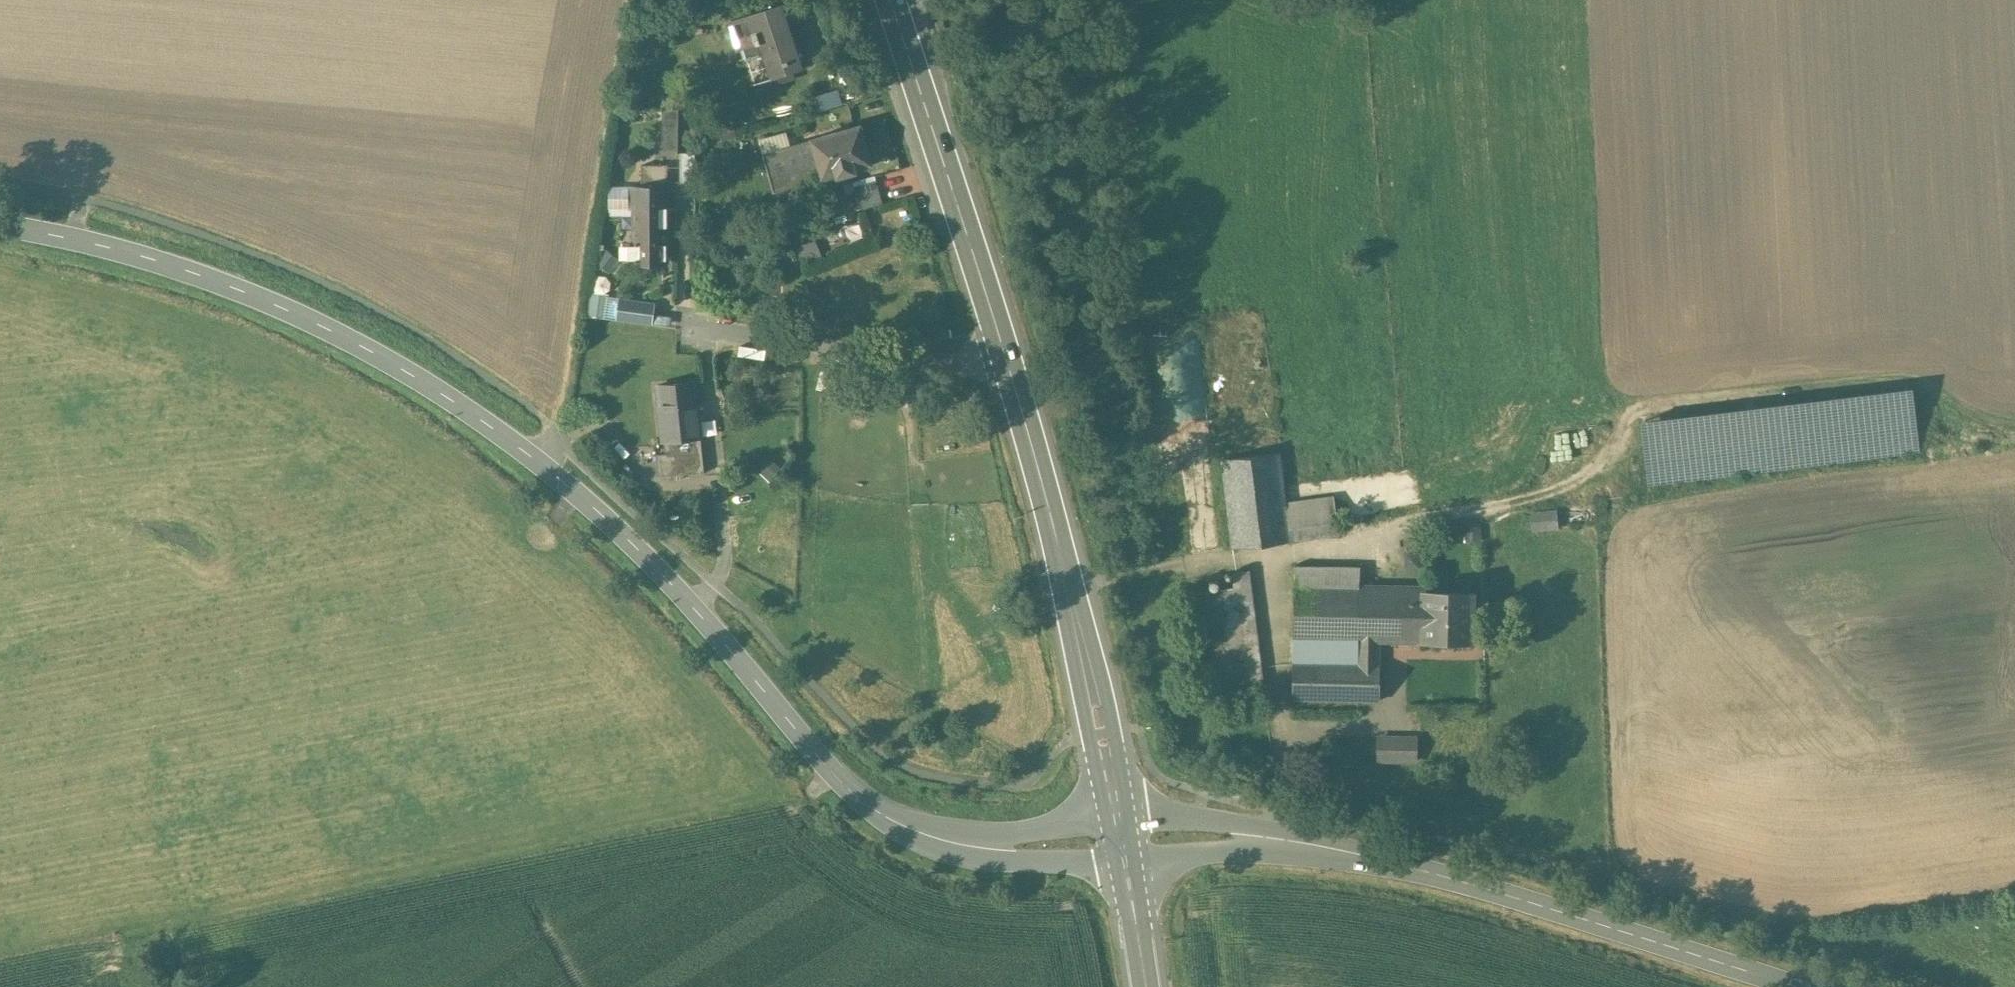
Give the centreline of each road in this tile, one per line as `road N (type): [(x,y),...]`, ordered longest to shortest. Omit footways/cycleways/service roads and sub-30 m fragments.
road 1 (tertiary): [(1121,837),(980,846),(891,817),(813,751),(617,529),(544,465),(429,386),(264,300),(171,266),(0,225)]
road 2 (primary): [(1121,837),(1032,443),(889,0)]
road 3 (tertiary): [(1121,837),(1227,836),(1335,850),(1799,986)]
road 4 (primary): [(1145,986),(1121,837)]

